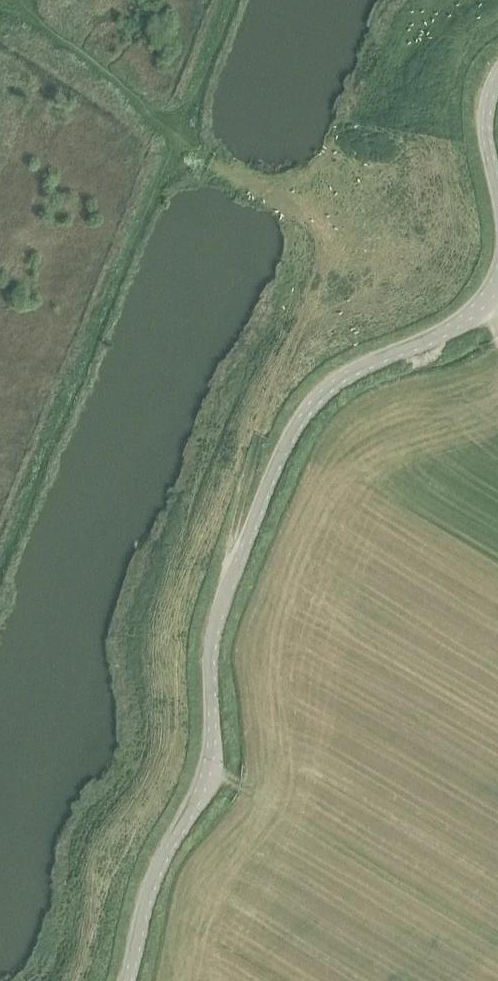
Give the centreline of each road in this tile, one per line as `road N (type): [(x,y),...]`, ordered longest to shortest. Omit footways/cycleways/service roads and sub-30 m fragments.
road 1 (unclassified): [(128,980),(150,884),(214,758),(210,663),(226,599),(300,425),(327,391),(466,319),(497,284)]
road 2 (track): [(228,593),(238,524),(276,385),(331,247),(304,213),(180,142)]
road 3 (unclassified): [(497,195),(487,115),(497,76)]

